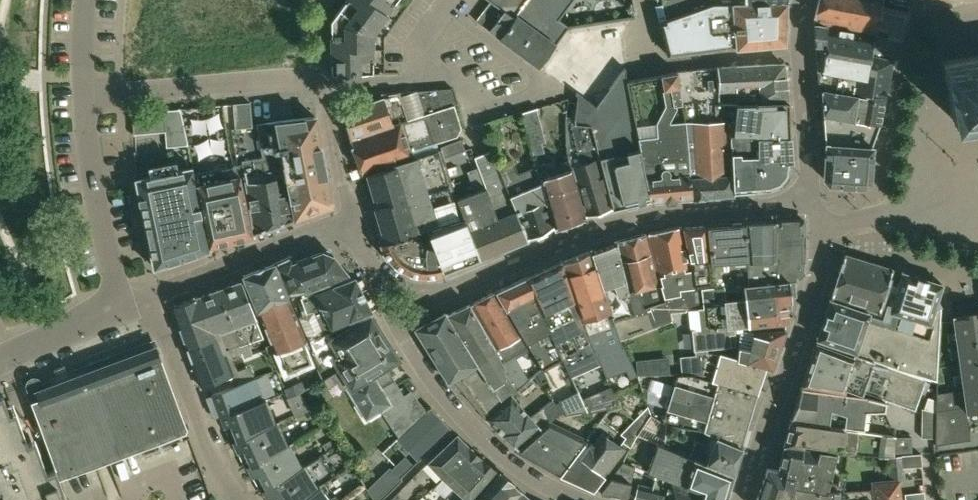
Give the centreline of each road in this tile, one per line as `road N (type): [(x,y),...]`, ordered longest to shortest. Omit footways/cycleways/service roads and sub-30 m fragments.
road 1 (residential): [(351,218),(317,81),(84,97)]
road 2 (residential): [(579,499),(530,478),(436,389),(351,218)]
road 3 (residential): [(146,295),(219,471),(240,499)]
road 4 (residential): [(146,295),(351,218)]
road 5 (residential): [(120,305),(97,208),(84,97)]
road 6 (residential): [(924,204),(929,68),(943,43),(977,22)]
road 7 (unclassified): [(0,360),(120,305)]

